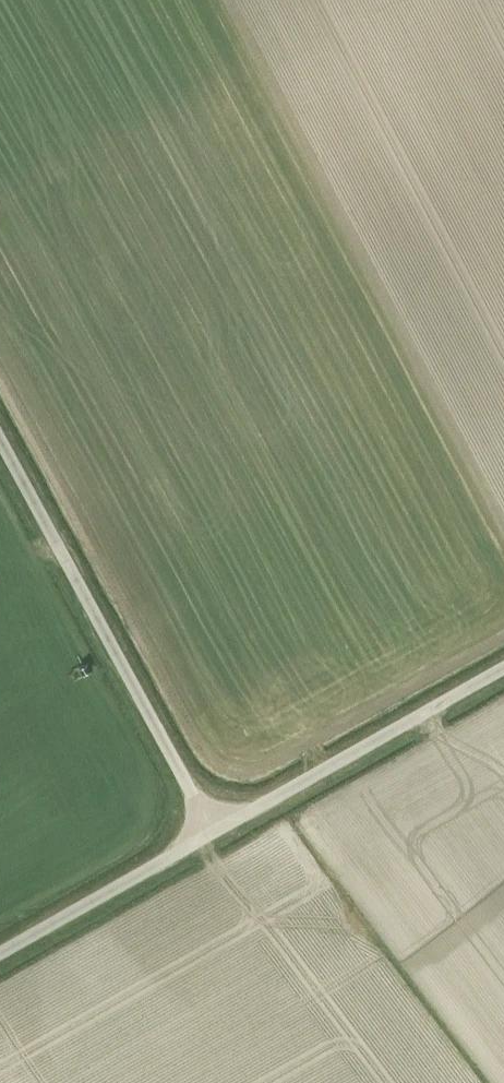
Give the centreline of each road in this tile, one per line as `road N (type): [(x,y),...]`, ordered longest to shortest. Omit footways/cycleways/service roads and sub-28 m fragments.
road 1 (unclassified): [(0,438),(216,829)]
road 2 (unclassified): [(216,829),(0,953)]
road 3 (unclassified): [(330,764),(503,663)]
road 4 (unclassified): [(330,764),(216,829)]

